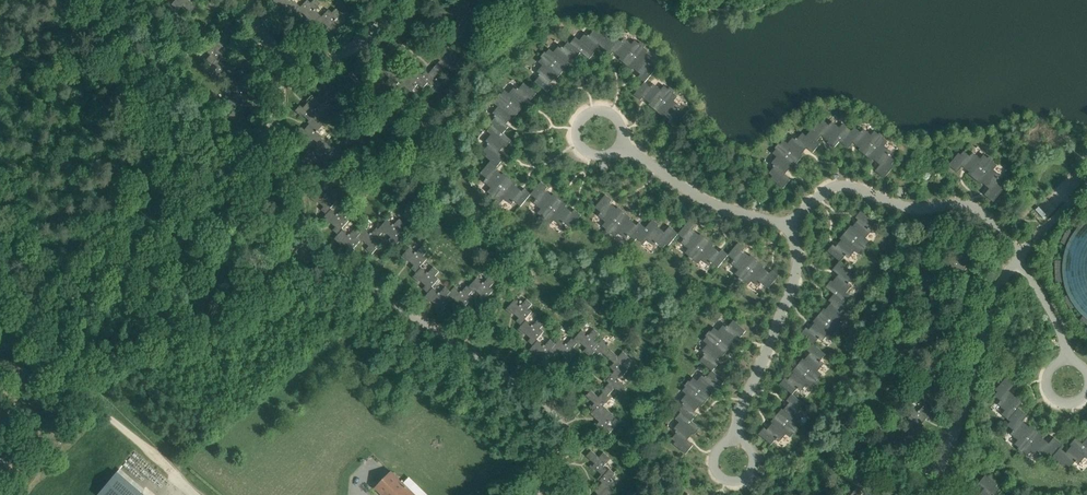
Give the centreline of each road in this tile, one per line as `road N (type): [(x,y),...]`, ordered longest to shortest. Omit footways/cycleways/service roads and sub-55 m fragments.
road 1 (track): [(8,318),(151,154),(79,0)]
road 2 (track): [(173,470),(8,318)]

